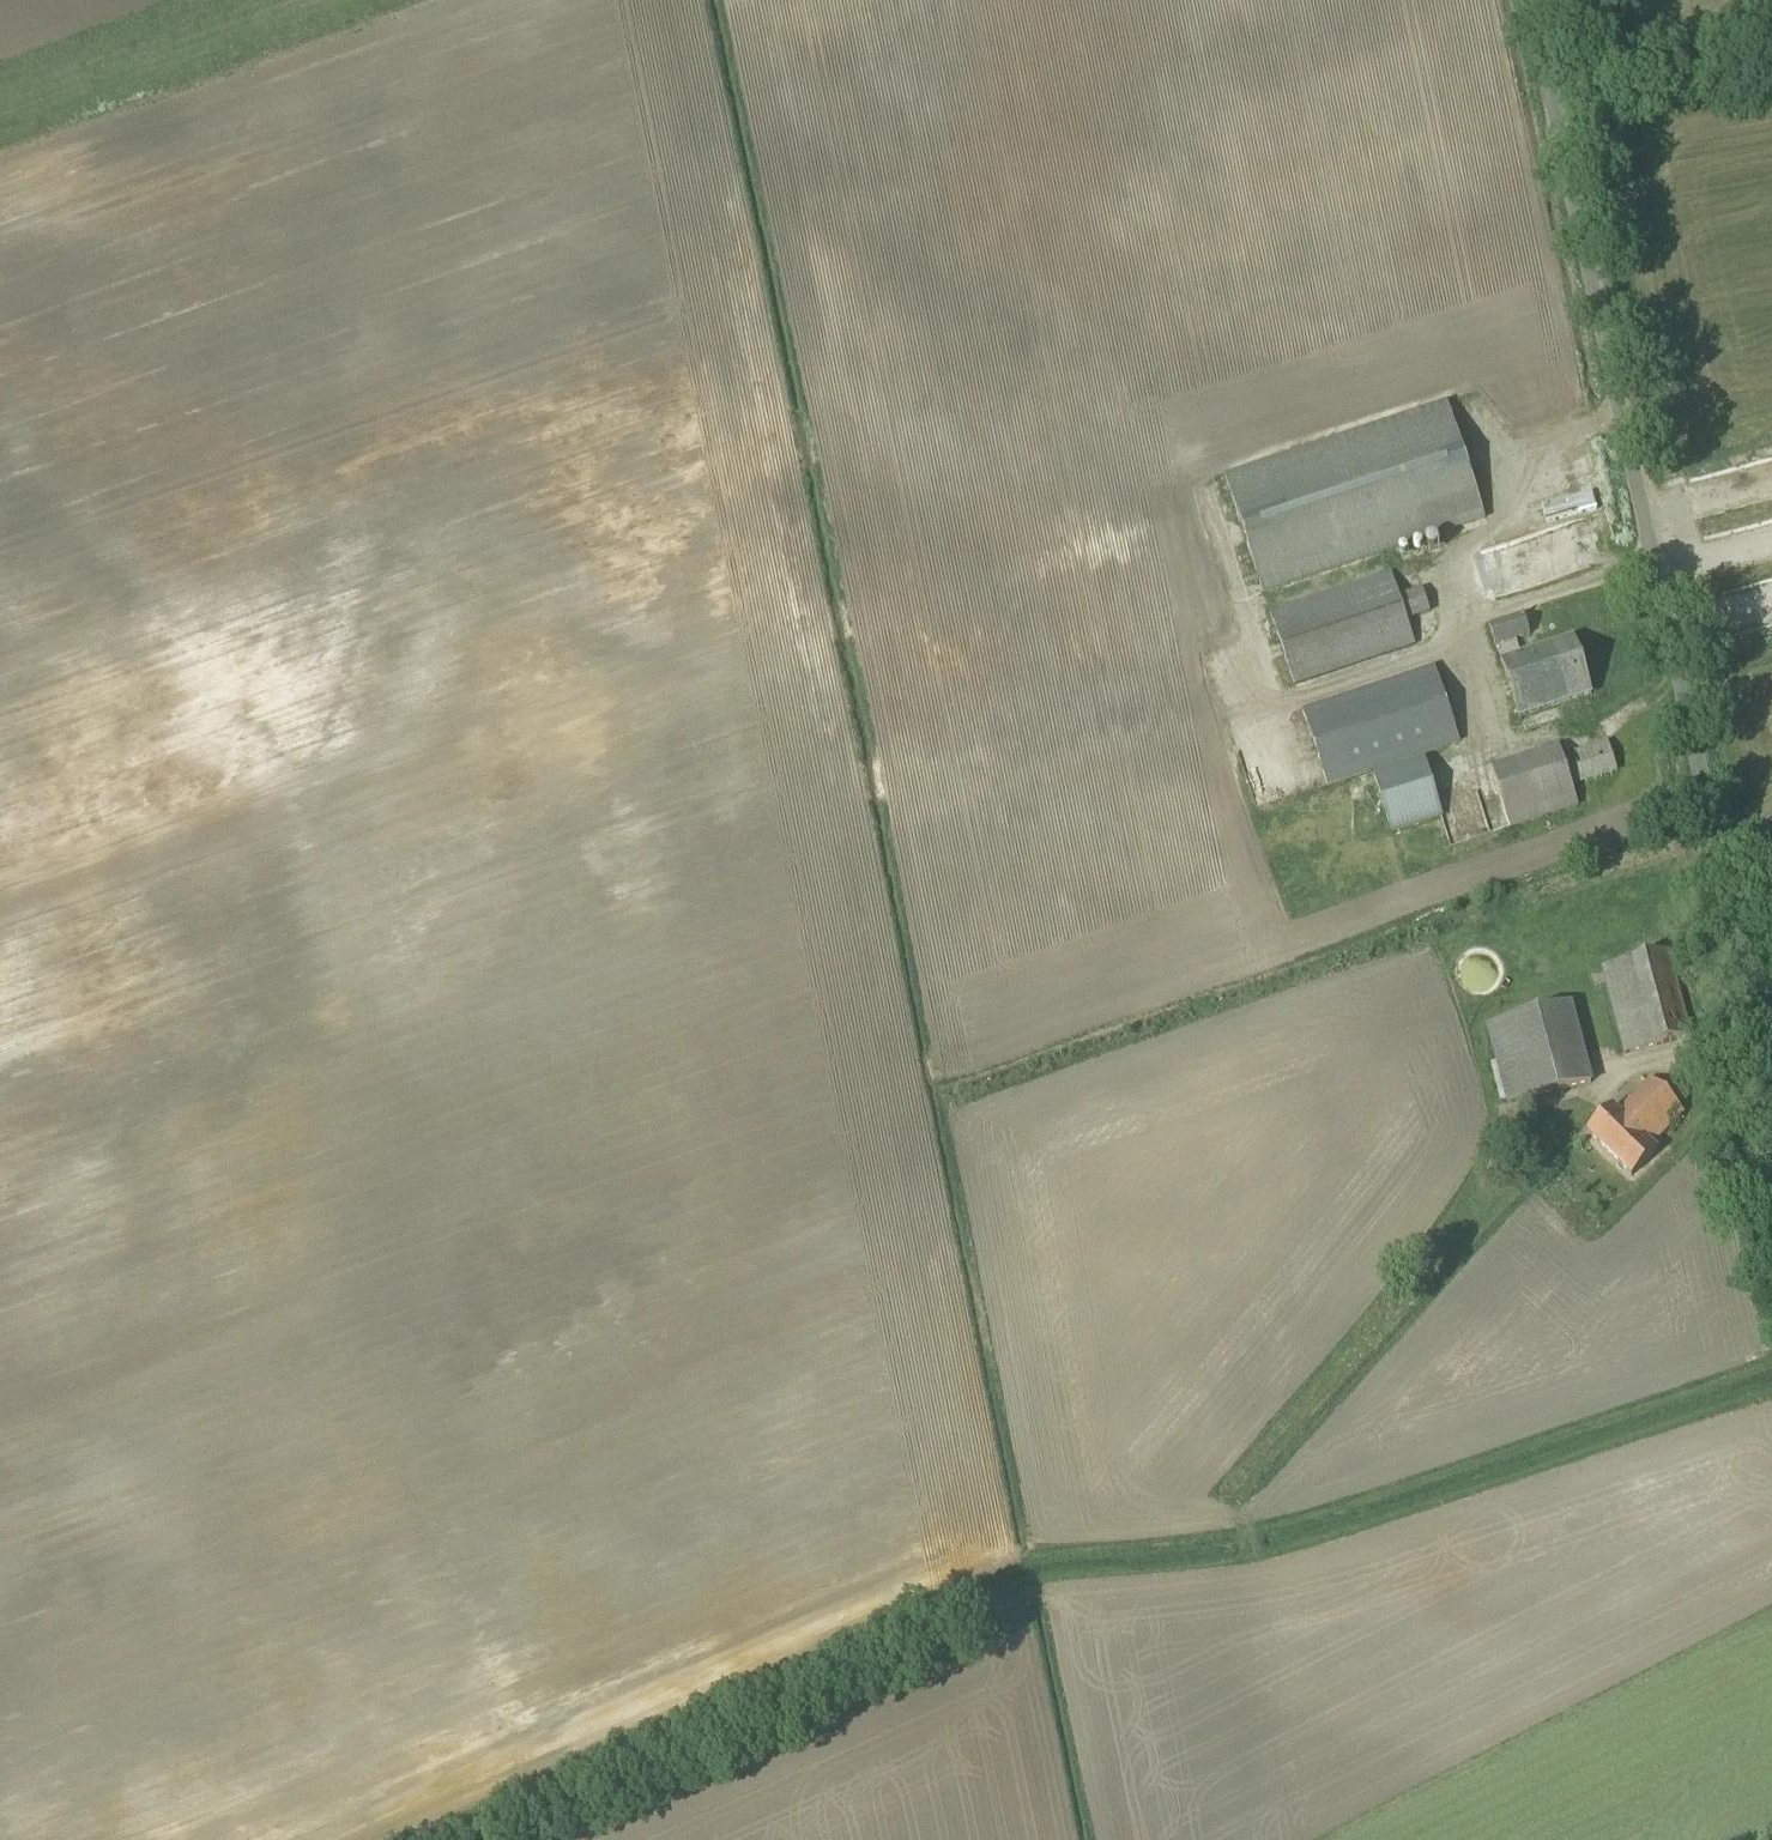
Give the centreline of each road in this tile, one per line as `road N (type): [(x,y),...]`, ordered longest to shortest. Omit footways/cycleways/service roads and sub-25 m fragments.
road 1 (unclassified): [(1771,1061),(1542,0)]

